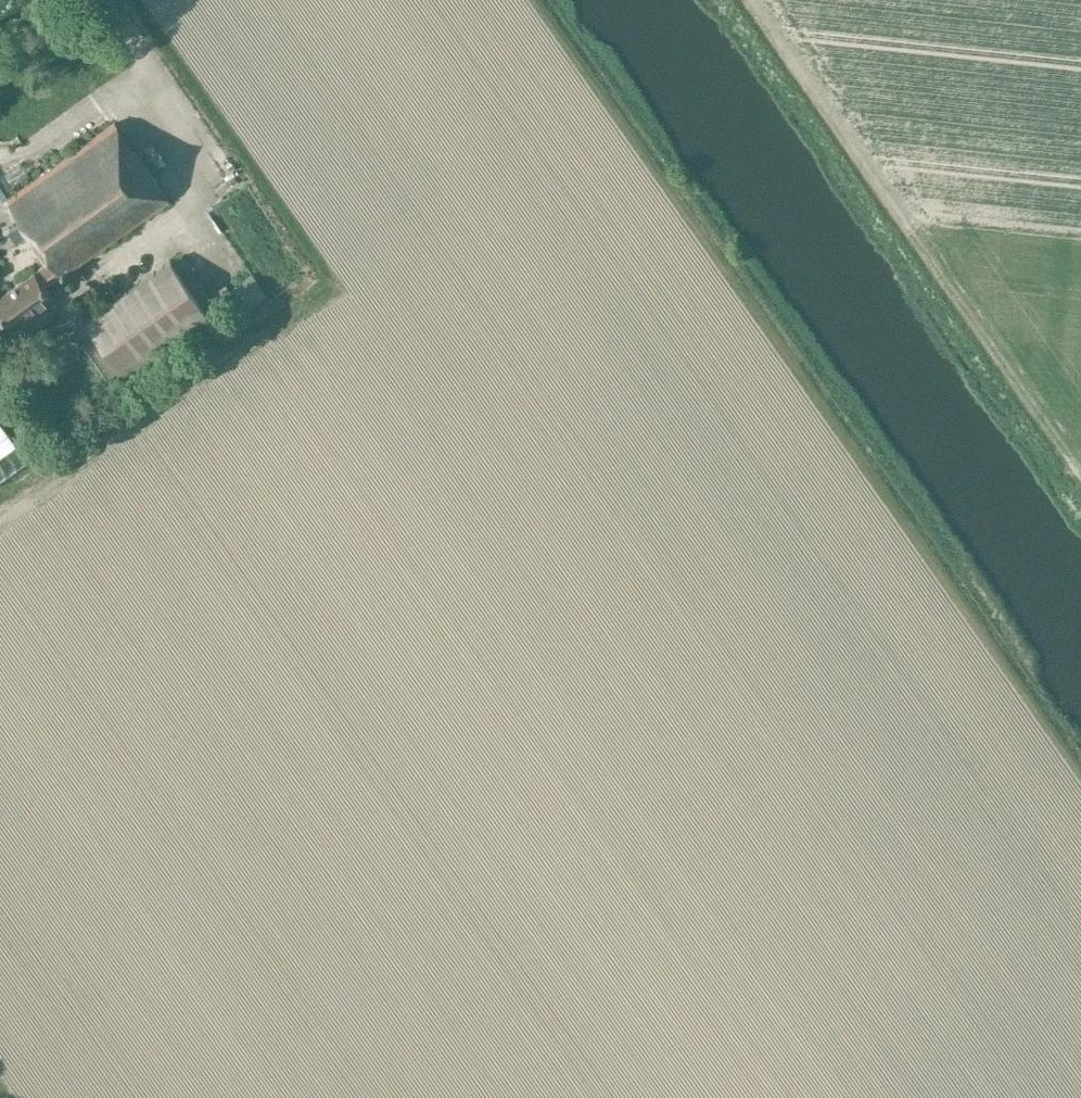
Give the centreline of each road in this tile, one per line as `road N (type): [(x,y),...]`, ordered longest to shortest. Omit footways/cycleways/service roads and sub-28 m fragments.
road 1 (track): [(1080,472),(748,0)]

